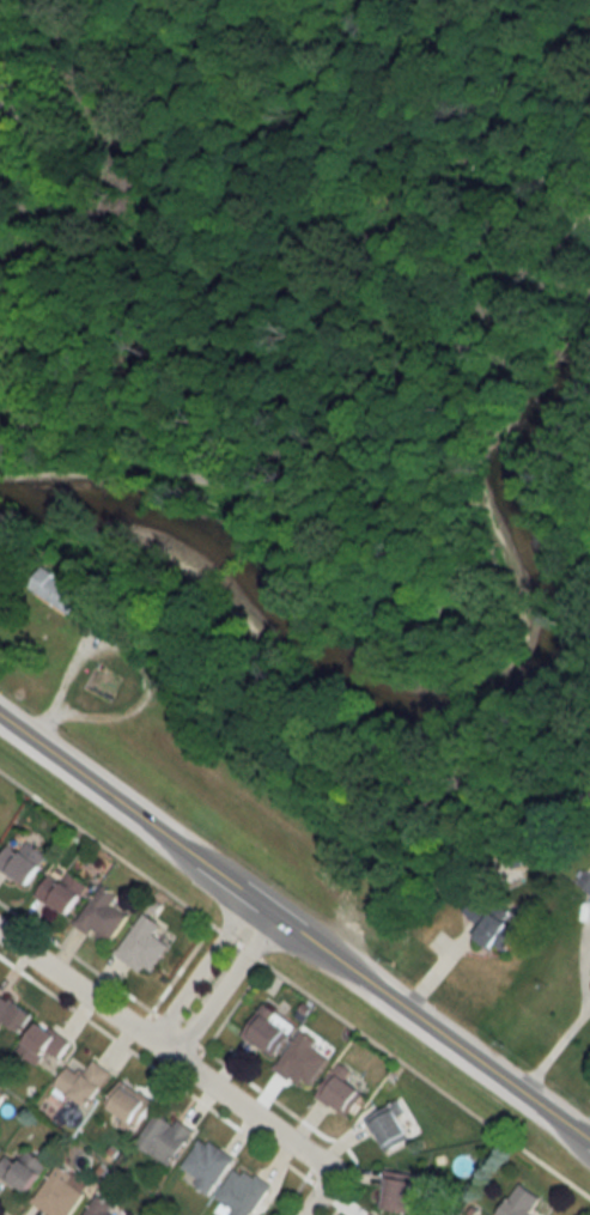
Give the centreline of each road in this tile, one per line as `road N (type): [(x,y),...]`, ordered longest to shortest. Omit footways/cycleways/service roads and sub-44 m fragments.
road 1 (tertiary): [(589,1147),(0,720)]
road 2 (residential): [(134,1033),(305,1159),(318,1185),(305,1214)]
road 3 (residential): [(159,1051),(260,910)]
road 4 (residential): [(0,934),(134,1033)]

